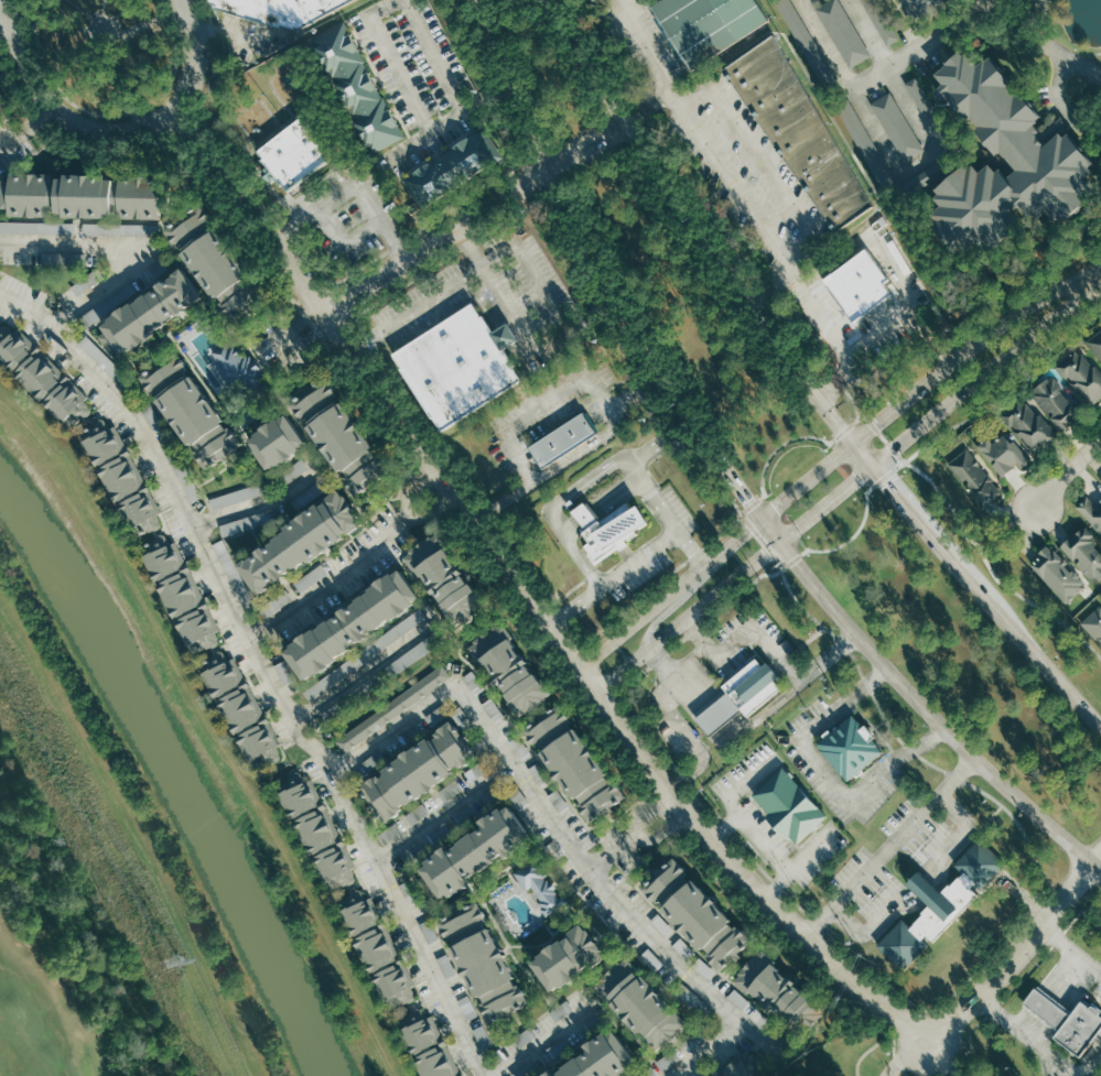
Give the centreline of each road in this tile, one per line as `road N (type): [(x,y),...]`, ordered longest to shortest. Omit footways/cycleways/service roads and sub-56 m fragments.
road 1 (secondary): [(472,0),(640,352),(780,544),(897,680),(1100,869)]
road 2 (residential): [(327,316),(579,671),(692,811),(807,933),(933,1047)]
road 3 (secondary): [(1100,728),(812,389),(549,0)]
road 4 (tertiary): [(780,544),(1100,271)]
road 5 (tertiary): [(1100,271),(1064,285),(954,359),(762,517)]
road 6 (residential): [(327,316),(626,122)]
road 7 (residential): [(166,111),(215,160),(327,316)]
road 8 (residential): [(933,1047),(1093,863)]
road 9 (residential): [(762,517),(579,671)]
road 10 (residential): [(2,0),(28,68),(65,115),(118,129),(166,111)]
road 11 (residential): [(598,694),(780,544)]
road 12 (residential): [(166,111),(194,64),(184,0)]

